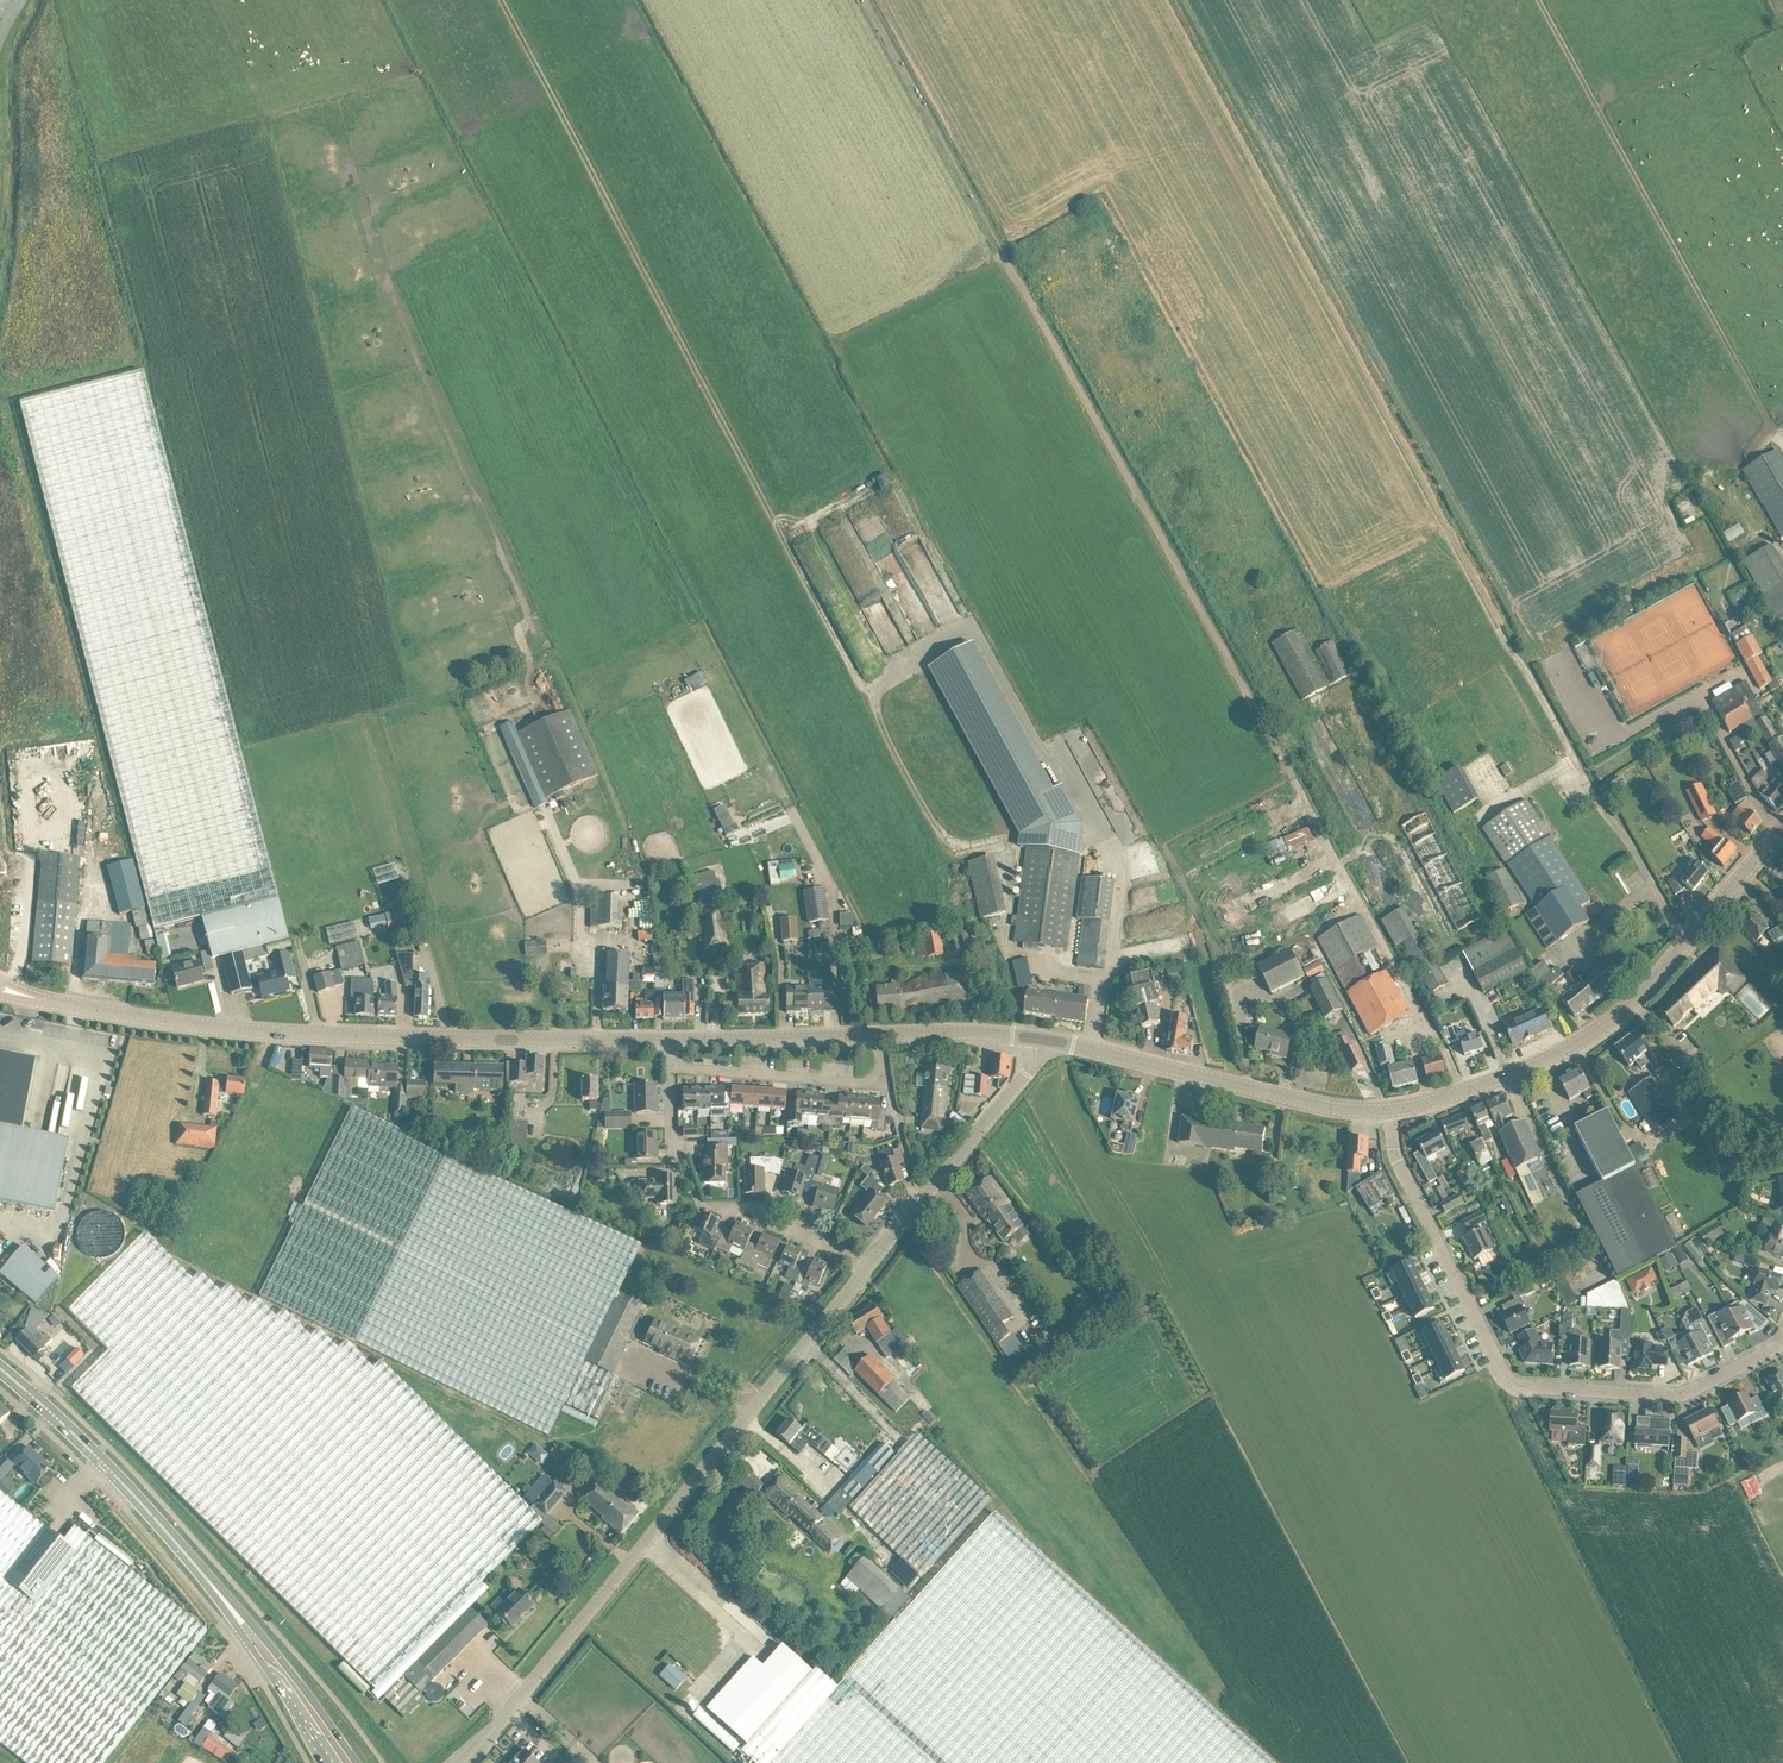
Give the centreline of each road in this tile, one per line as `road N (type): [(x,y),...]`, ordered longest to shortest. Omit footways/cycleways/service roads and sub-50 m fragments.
road 1 (tertiary): [(672,1040),(267,1032),(27,995)]
road 2 (unclassified): [(464,1762),(865,1271)]
road 3 (tertiary): [(1390,1110),(1527,1069),(1585,1039),(1633,1003),(1782,831)]
road 4 (residential): [(1419,1205),(1517,1385),(1672,1395),(1782,1342)]
road 5 (tertiary): [(1038,1040),(1318,1106),(1390,1110)]
road 6 (primary): [(228,1605),(124,1484),(0,1369)]
road 7 (unclassified): [(865,1271),(1036,1061),(1038,1040)]
road 8 (residential): [(673,1065),(864,1082),(880,1078),(879,1035)]
road 9 (tertiary): [(879,1035),(672,1040)]
road 10 (primary): [(357,1762),(302,1685),(228,1605)]
road 11 (primary): [(228,1605),(328,1762)]
road 12 (tertiary): [(1038,1040),(879,1035)]

